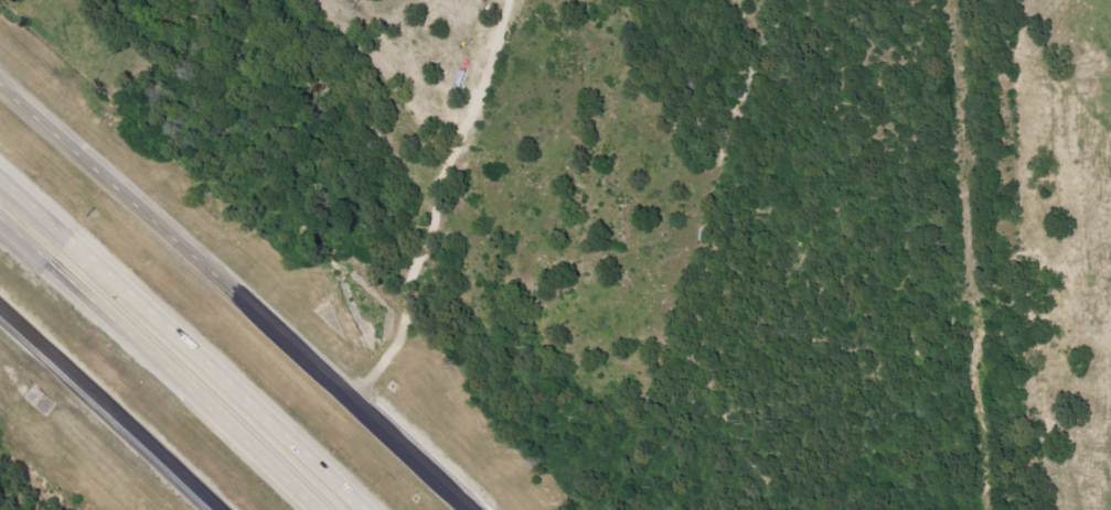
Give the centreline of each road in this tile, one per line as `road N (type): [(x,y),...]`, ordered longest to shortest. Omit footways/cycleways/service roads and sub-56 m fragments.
road 1 (tertiary): [(465,509),(0,88)]
road 2 (motorway): [(362,509),(0,179)]
road 3 (motorway): [(0,220),(314,509)]
road 4 (tertiary): [(0,305),(218,509)]

